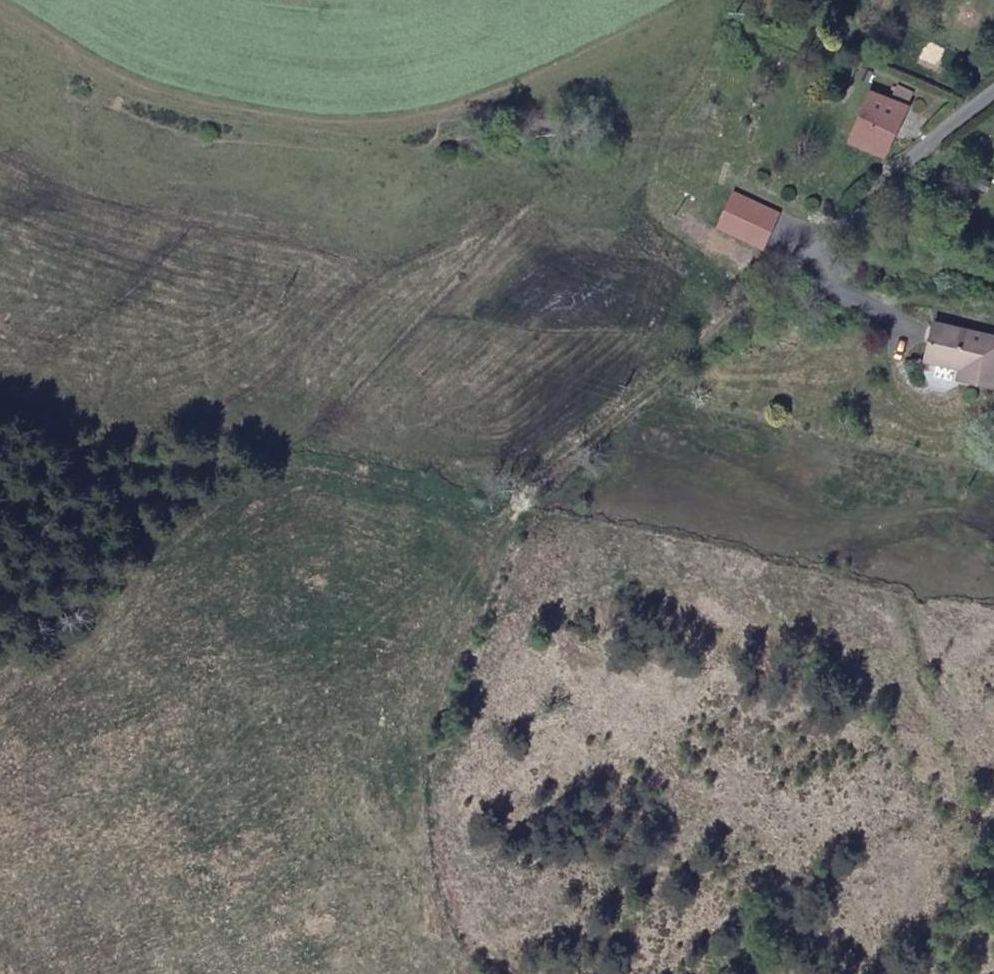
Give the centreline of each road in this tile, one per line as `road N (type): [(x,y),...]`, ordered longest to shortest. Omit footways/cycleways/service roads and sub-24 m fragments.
road 1 (residential): [(993,93),(794,261)]

